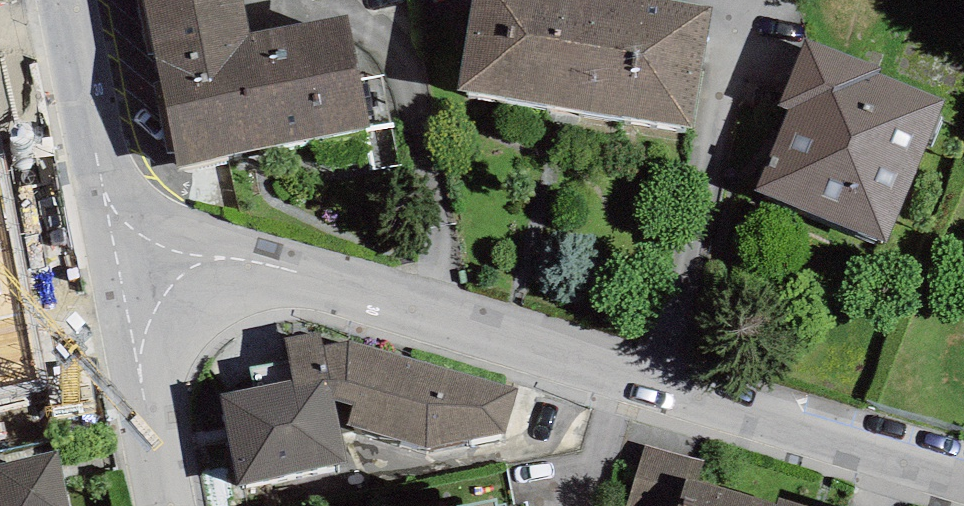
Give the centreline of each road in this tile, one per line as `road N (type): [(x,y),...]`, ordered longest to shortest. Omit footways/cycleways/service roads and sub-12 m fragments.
road 1 (residential): [(120,276),(221,259),(267,263),(963,470)]
road 2 (residential): [(65,0),(120,276)]
road 3 (residential): [(120,276),(163,505)]

